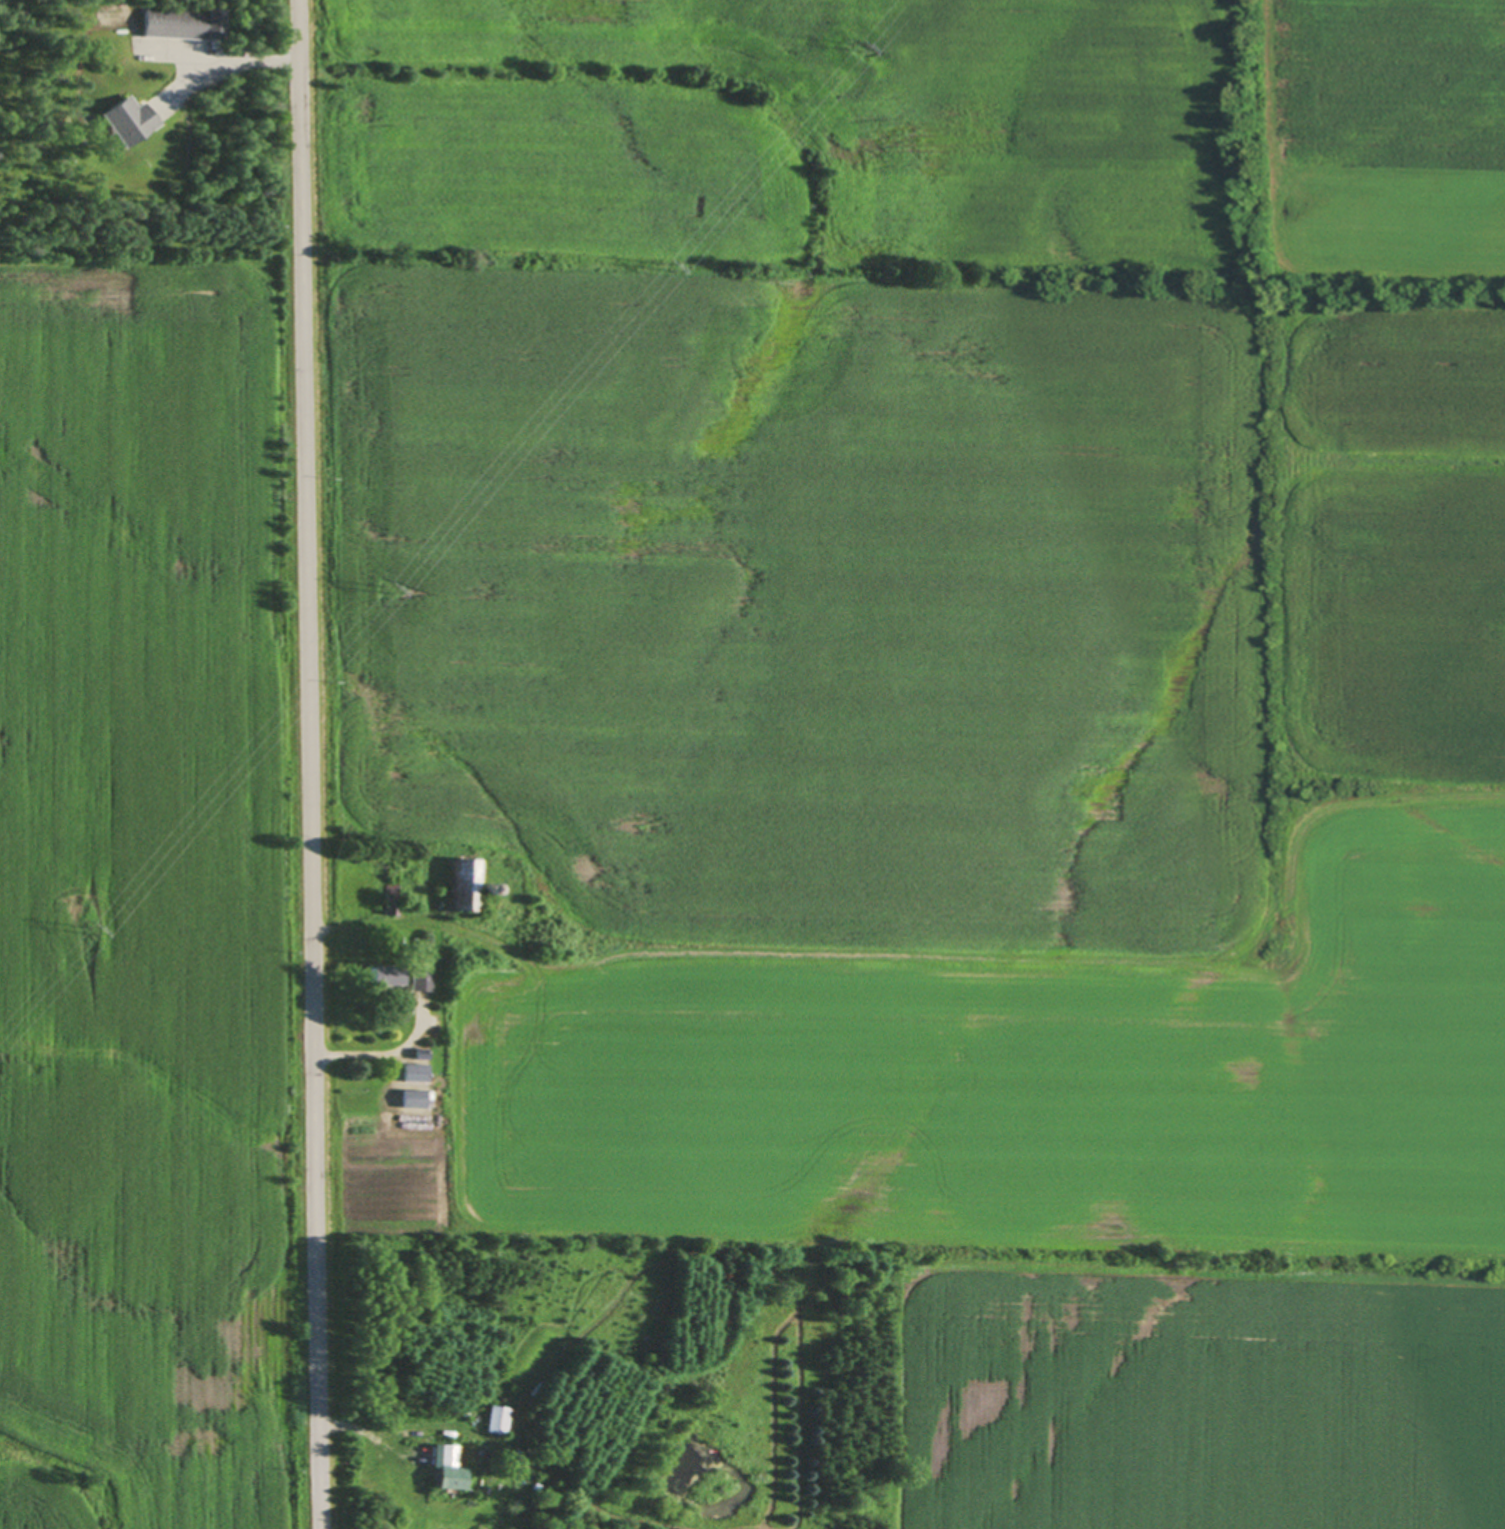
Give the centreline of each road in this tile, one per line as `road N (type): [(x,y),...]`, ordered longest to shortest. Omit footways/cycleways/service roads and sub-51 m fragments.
road 1 (tertiary): [(316,1528),(296,0)]

